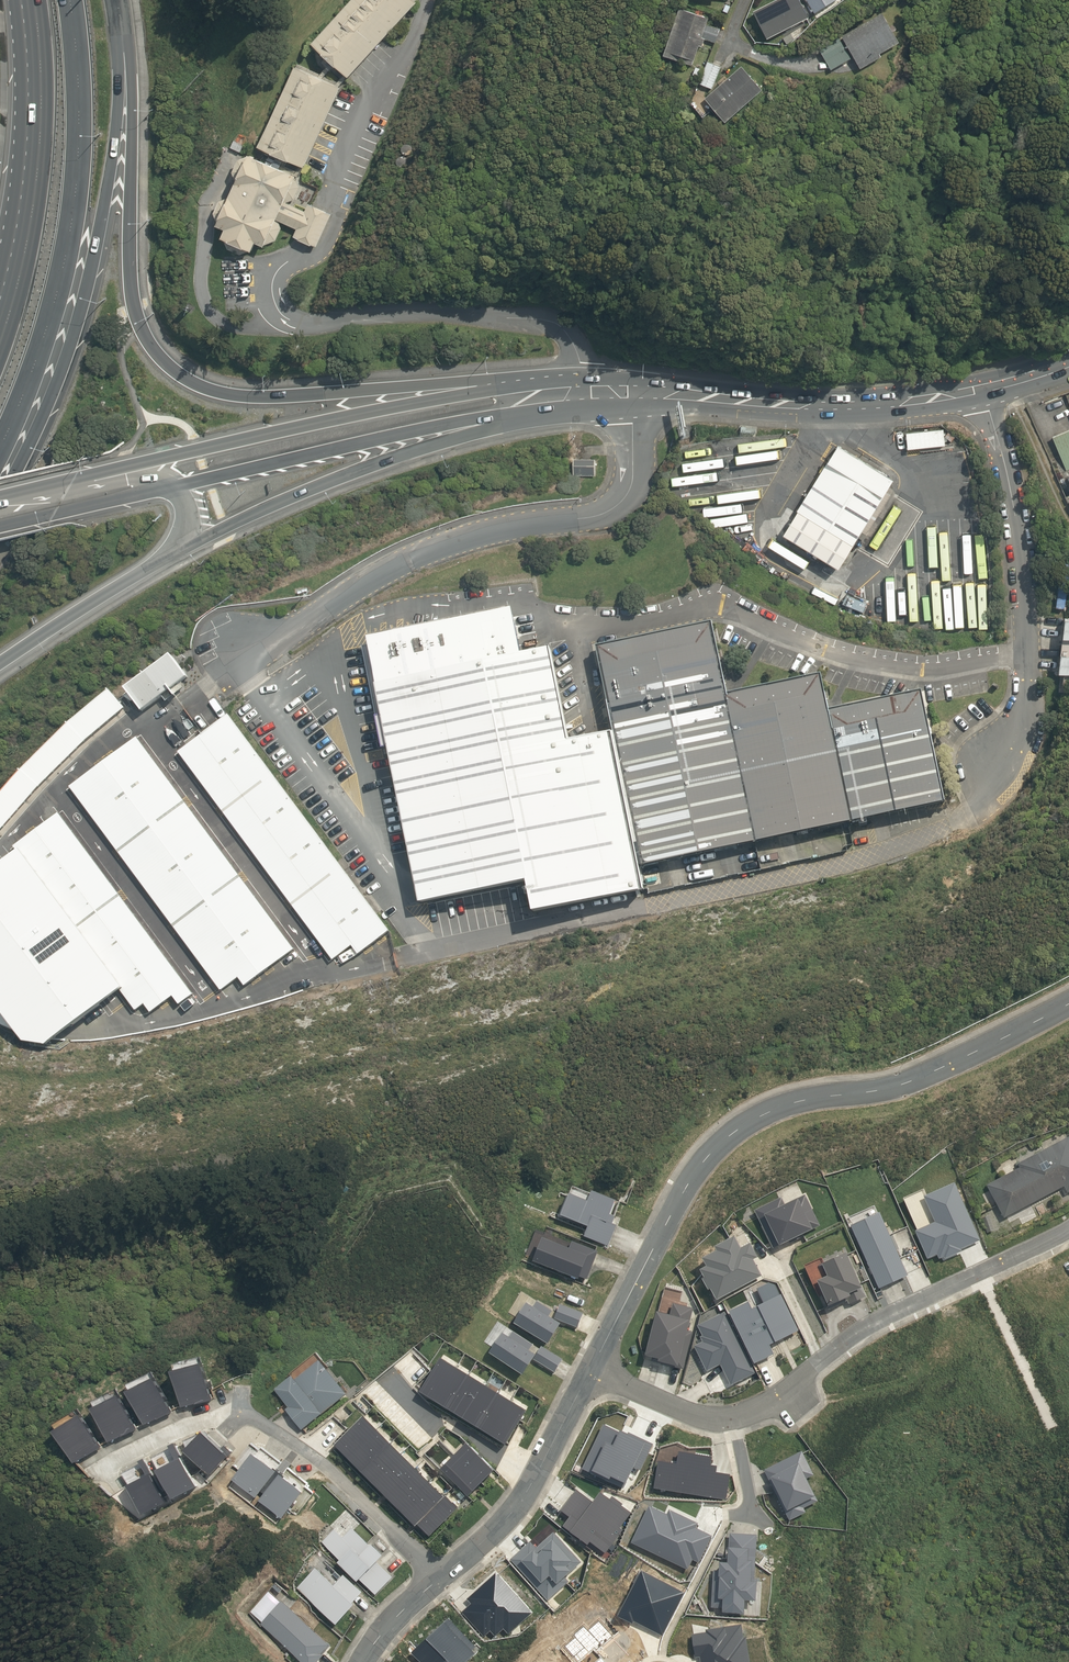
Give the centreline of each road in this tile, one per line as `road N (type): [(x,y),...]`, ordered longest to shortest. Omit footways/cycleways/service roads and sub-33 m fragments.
road 1 (trunk): [(124,48),(134,88),(128,253),(135,317),(184,379),(218,392),(267,396),(491,385)]
road 2 (residential): [(596,1373),(692,1185),(741,1129),(789,1104),(928,1079),(1068,1004)]
road 3 (trunk): [(124,48),(89,280),(46,417),(0,505)]
road 4 (trunk): [(70,0),(76,191),(46,336),(0,449)]
road 5 (trunk): [(82,478),(491,385)]
road 6 (residential): [(731,1419),(764,1409),(868,1330),(1068,1232)]
road 7 (residential): [(981,390),(1016,515),(1029,697),(1017,734),(996,759)]
road 8 (secondary): [(601,392),(833,406),(981,390)]
road 9 (trunk): [(502,420),(319,486),(159,565)]
road 10 (trunk): [(502,420),(418,430),(165,488)]
road 11 (trunk): [(0,308),(30,186),(28,0)]
road 12 (residential): [(240,1412),(307,1455),(444,1580)]
road 13 (residential): [(444,1580),(499,1534),(596,1373)]
road 14 (trunk): [(159,565),(0,666)]
road 15 (trunk): [(165,488),(0,529)]
road 16 (residential): [(240,1412),(195,1419),(102,1464)]
road 17 (residential): [(596,1373),(690,1415),(731,1419)]

